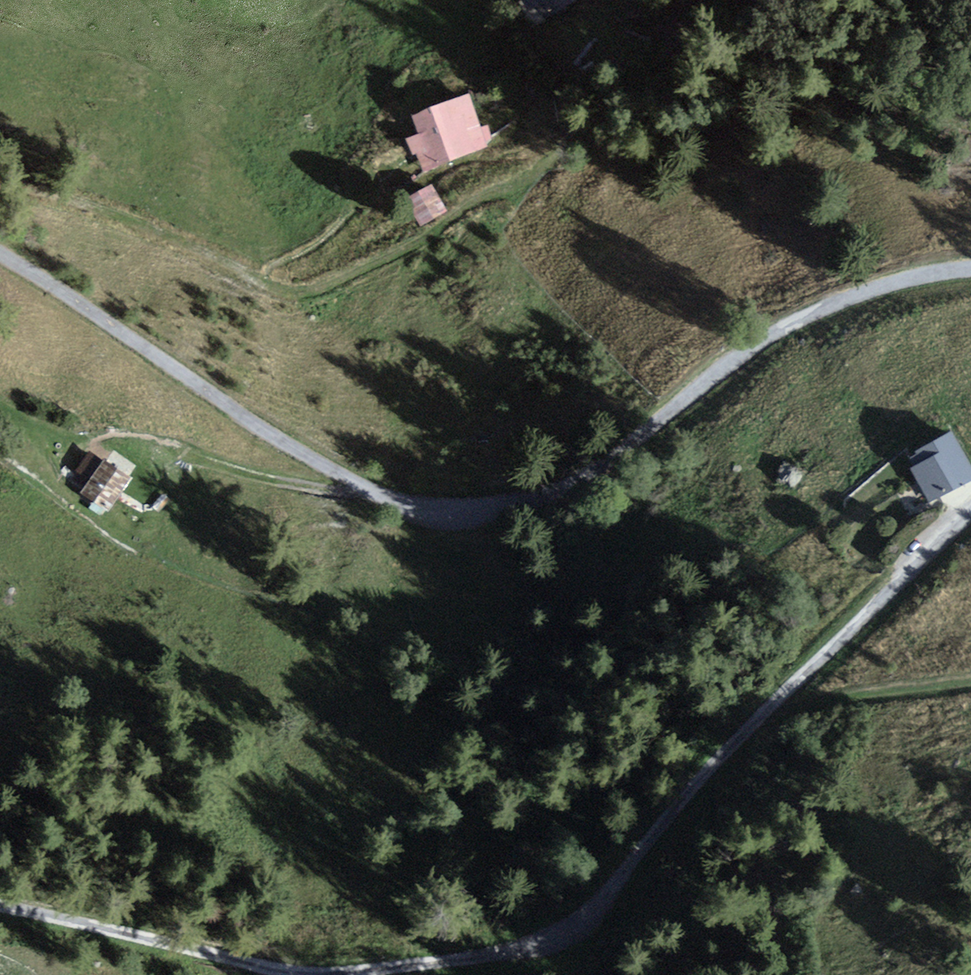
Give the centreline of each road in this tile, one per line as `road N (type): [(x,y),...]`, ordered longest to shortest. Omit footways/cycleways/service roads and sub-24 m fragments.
road 1 (unclassified): [(970,510),(737,737),(587,917),(546,942),(310,973),(0,902)]
road 2 (unclassified): [(970,266),(893,280),(804,315),(581,477),(529,500),(456,512),(393,500),(318,460),(0,251)]
road 3 (track): [(970,90),(810,63),(703,94),(674,111),(599,114),(560,150),(395,250),(310,288),(284,288),(164,231),(0,177)]
road 4 (track): [(970,678),(861,692),(761,725),(752,722)]

